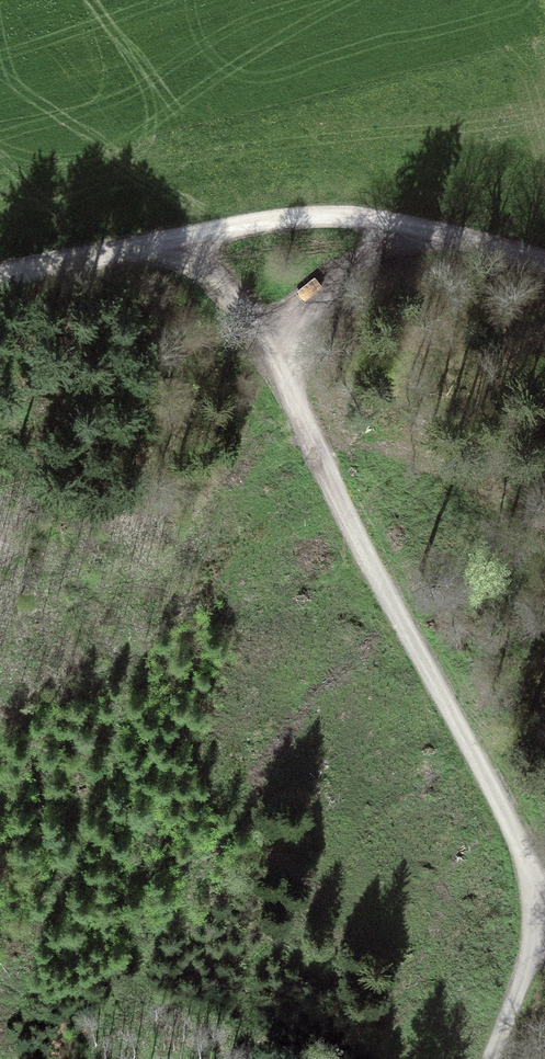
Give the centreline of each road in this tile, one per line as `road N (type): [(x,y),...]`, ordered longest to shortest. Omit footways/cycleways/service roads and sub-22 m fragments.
road 1 (track): [(422,233),(374,259),(324,313),(303,350),(296,394),(339,512),(544,898)]
road 2 (unclassified): [(544,262),(422,233),(310,219),(221,228),(0,272)]
road 3 (track): [(296,394),(260,335),(178,238)]
road 4 (track): [(538,884),(532,949),(489,1058)]

